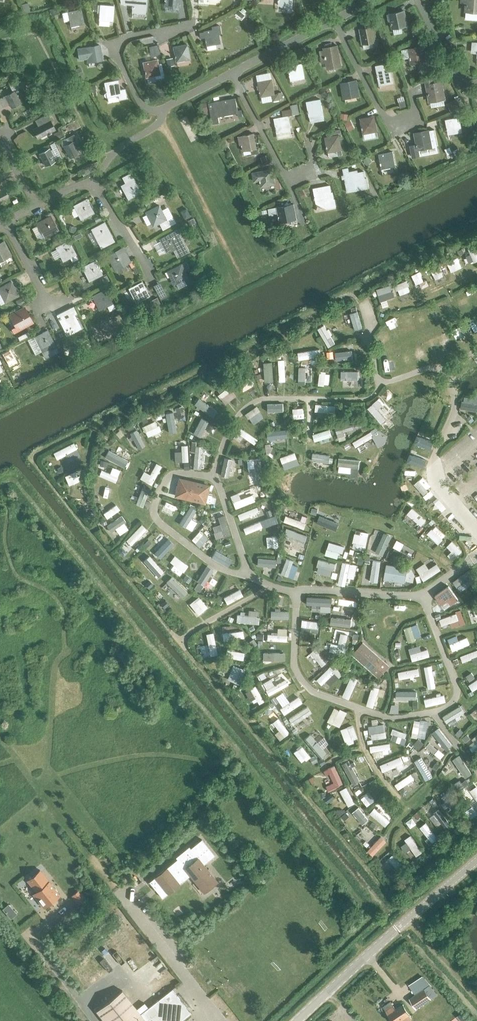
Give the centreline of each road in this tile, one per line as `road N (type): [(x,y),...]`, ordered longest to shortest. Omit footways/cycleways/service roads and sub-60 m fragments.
road 1 (residential): [(231,72),(291,182),(316,170),(308,142)]
road 2 (residential): [(410,89),(414,114),(391,127),(332,18)]
road 3 (residential): [(164,109),(141,103),(118,48),(129,36),(193,22)]
road 4 (unclassified): [(297,1020),(396,928)]
road 5 (residential): [(91,180),(154,284)]

